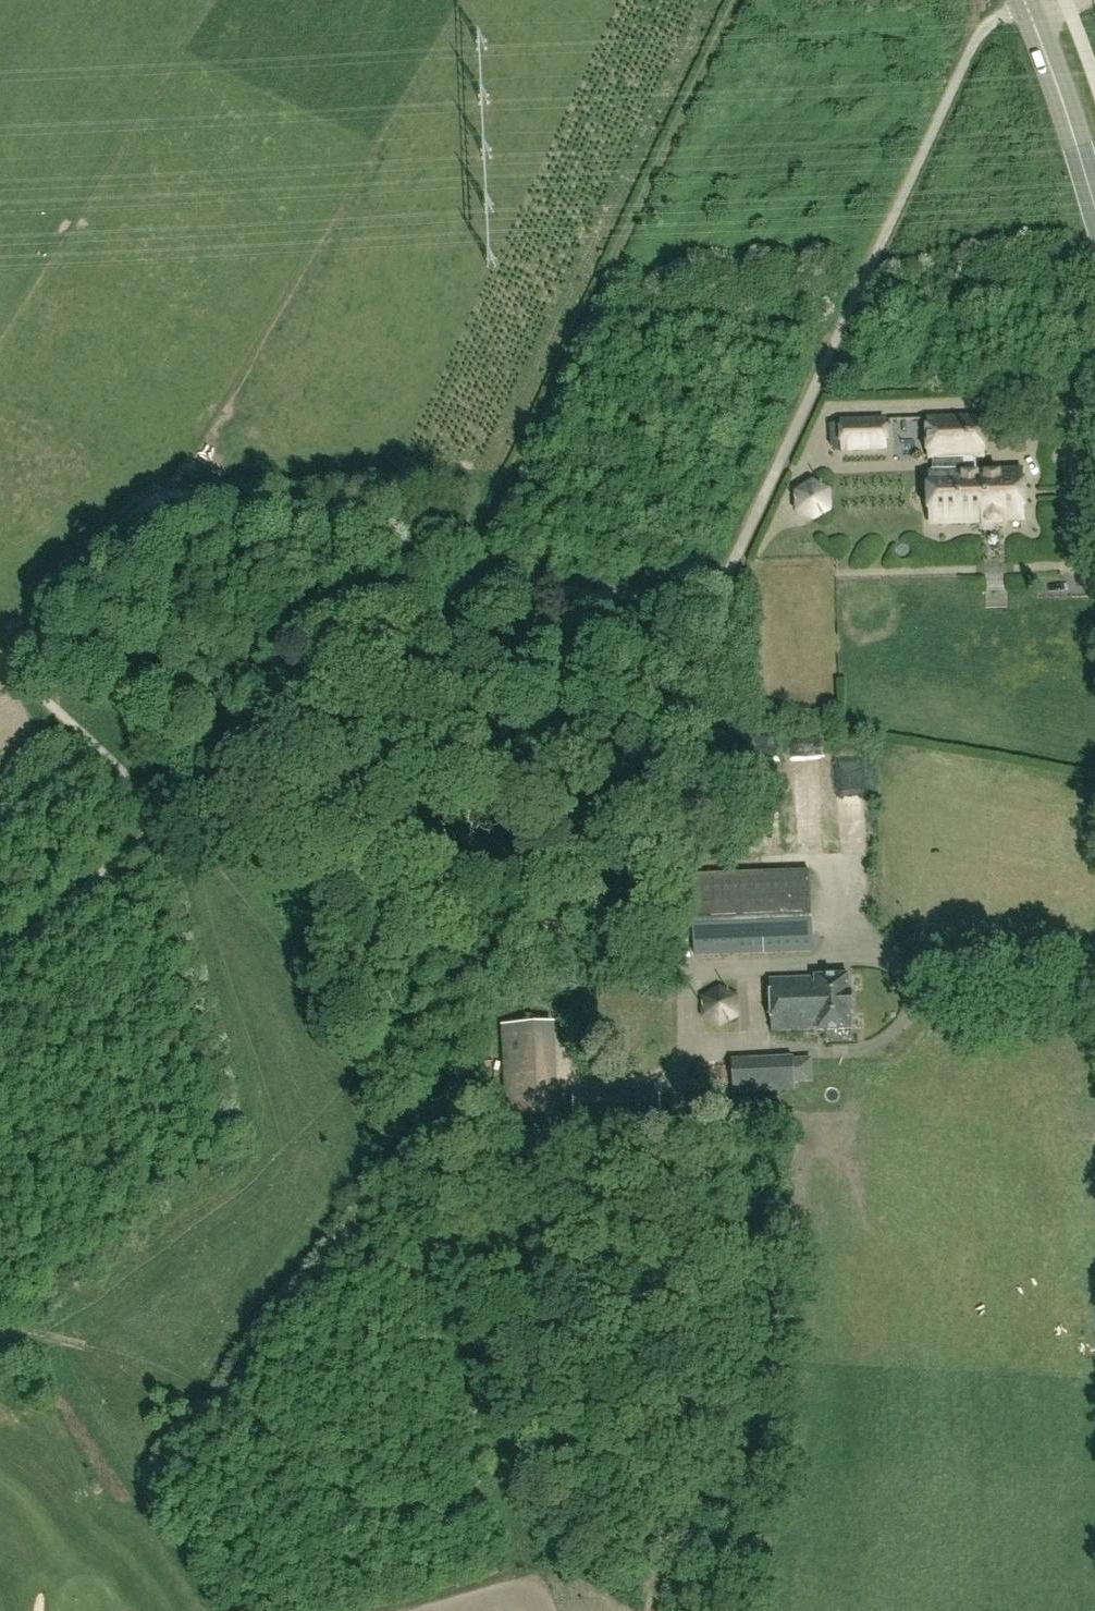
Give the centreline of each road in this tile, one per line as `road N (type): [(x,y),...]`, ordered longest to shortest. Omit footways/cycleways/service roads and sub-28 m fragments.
road 1 (secondary): [(1094,207),(1032,13)]

